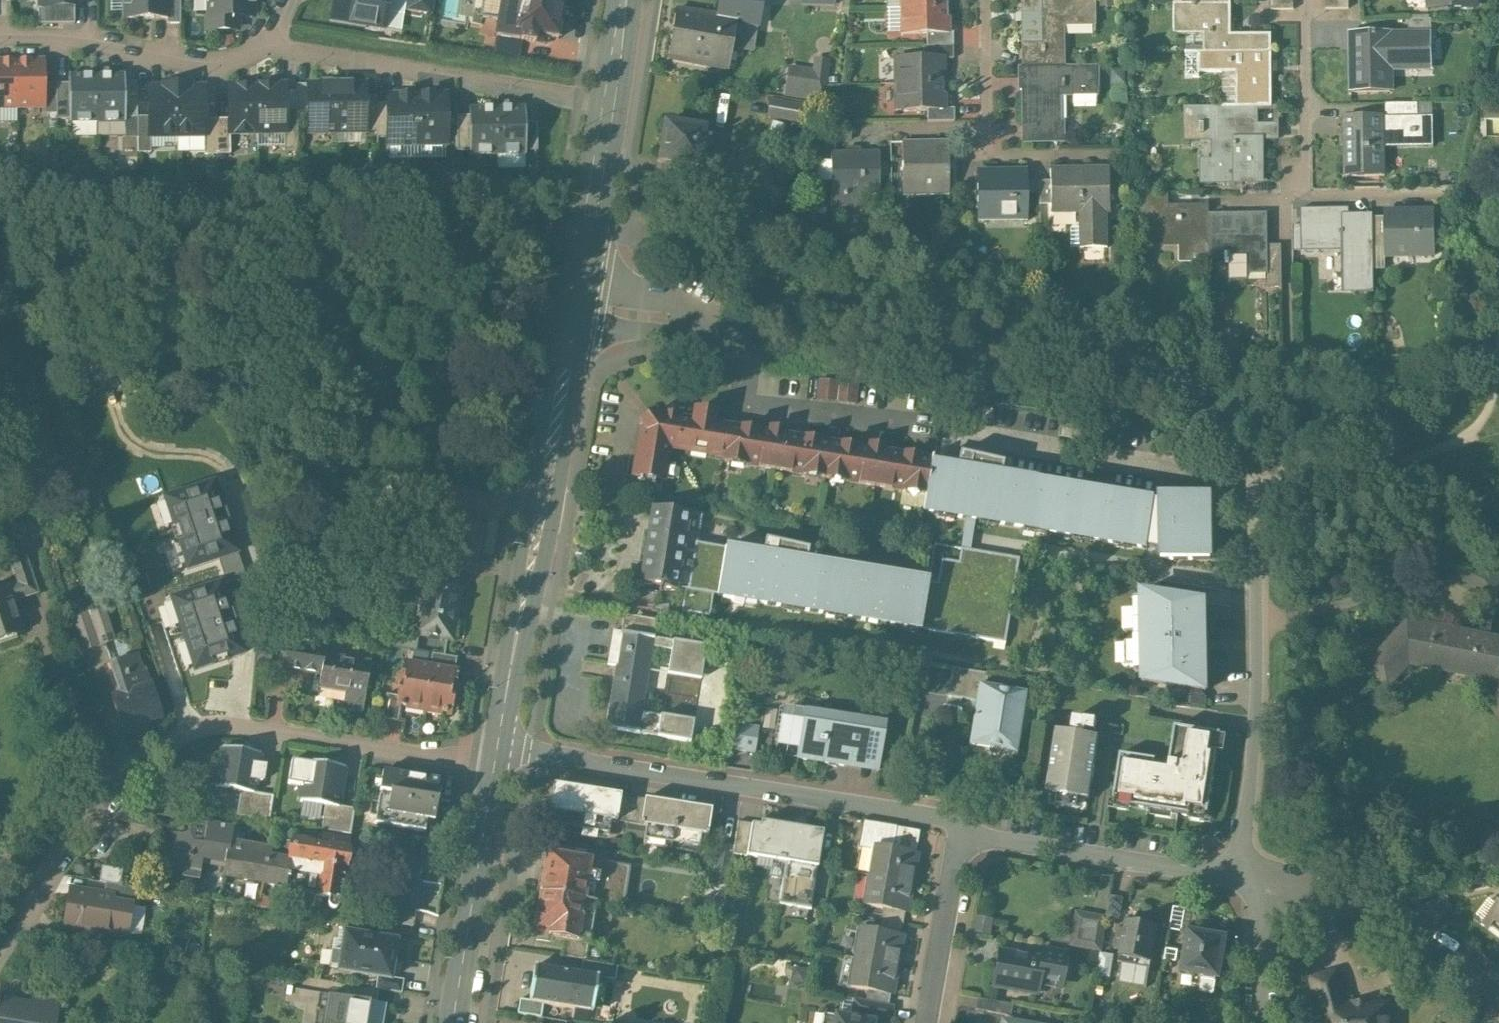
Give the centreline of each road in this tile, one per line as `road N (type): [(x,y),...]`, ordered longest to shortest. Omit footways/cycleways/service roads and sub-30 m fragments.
road 1 (secondary): [(612,97),(498,744)]
road 2 (residential): [(0,943),(39,872),(104,789),(189,726),(226,721),(494,765)]
road 3 (residential): [(498,744),(945,821),(965,835)]
road 4 (residential): [(1232,474),(1254,483),(1256,711),(1245,845),(1259,883)]
road 5 (residential): [(965,835),(1259,883)]
road 6 (residential): [(267,42),(546,88)]
road 7 (residential): [(0,35),(82,40),(206,62),(238,60),(267,42)]
road 8 (residential): [(1259,883),(1360,895),(1405,917),(1498,989)]
road 9 (secondary): [(494,765),(452,1022)]
road 10 (residential): [(1304,0),(1306,194)]
road 11 (residential): [(930,1022),(965,835)]
road 12 (residential): [(1306,194),(1475,192)]
road 13 (residential): [(1118,154),(989,154),(988,126)]
road 14 (residential): [(1286,200),(1289,340)]
road 15 (residential): [(1259,883),(1263,1022)]
road 16 (residential): [(988,126),(856,130)]
road 17 (residential): [(988,126),(986,0)]

